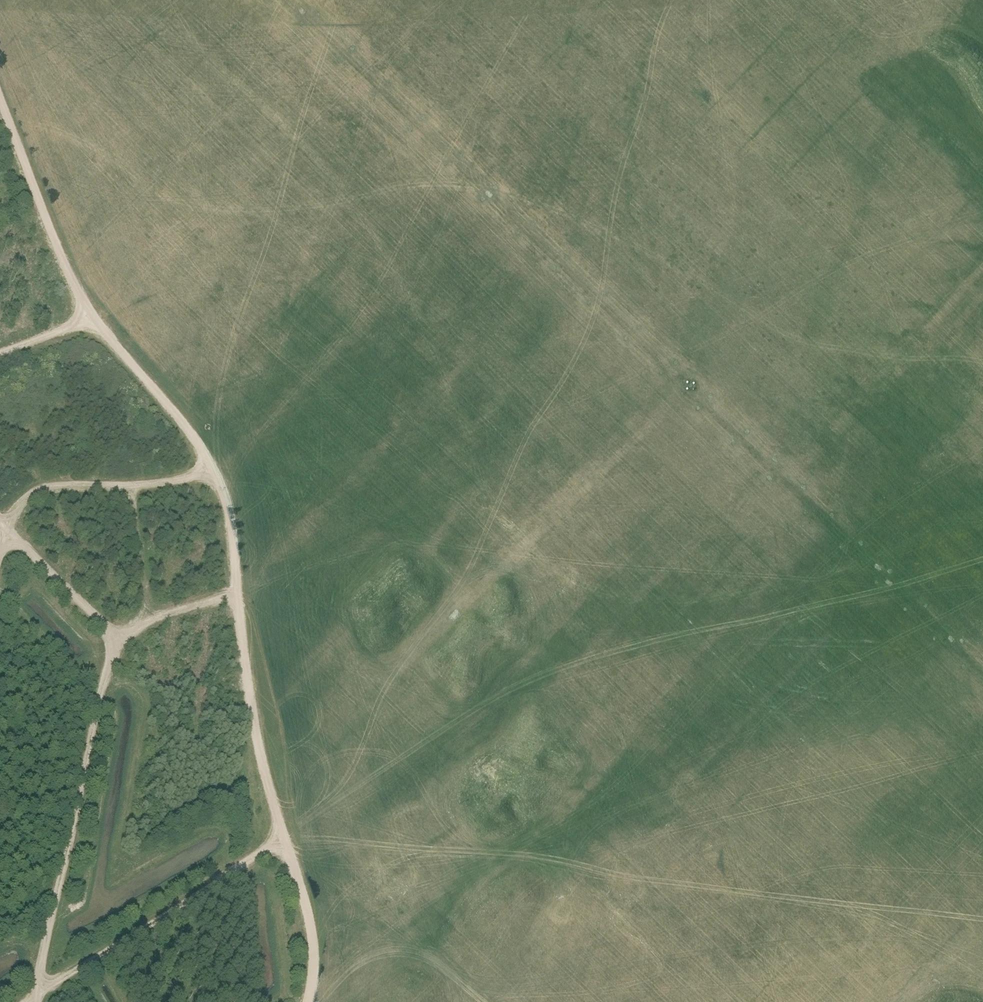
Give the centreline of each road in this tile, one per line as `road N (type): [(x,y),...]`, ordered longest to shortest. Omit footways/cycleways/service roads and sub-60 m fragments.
road 1 (track): [(286,835),(256,729),(225,489),(187,429),(89,318),(0,96)]
road 2 (track): [(0,520),(98,617),(108,637),(36,1001)]
road 3 (track): [(32,1001),(286,835)]
road 4 (track): [(286,835),(315,943),(308,1001)]

